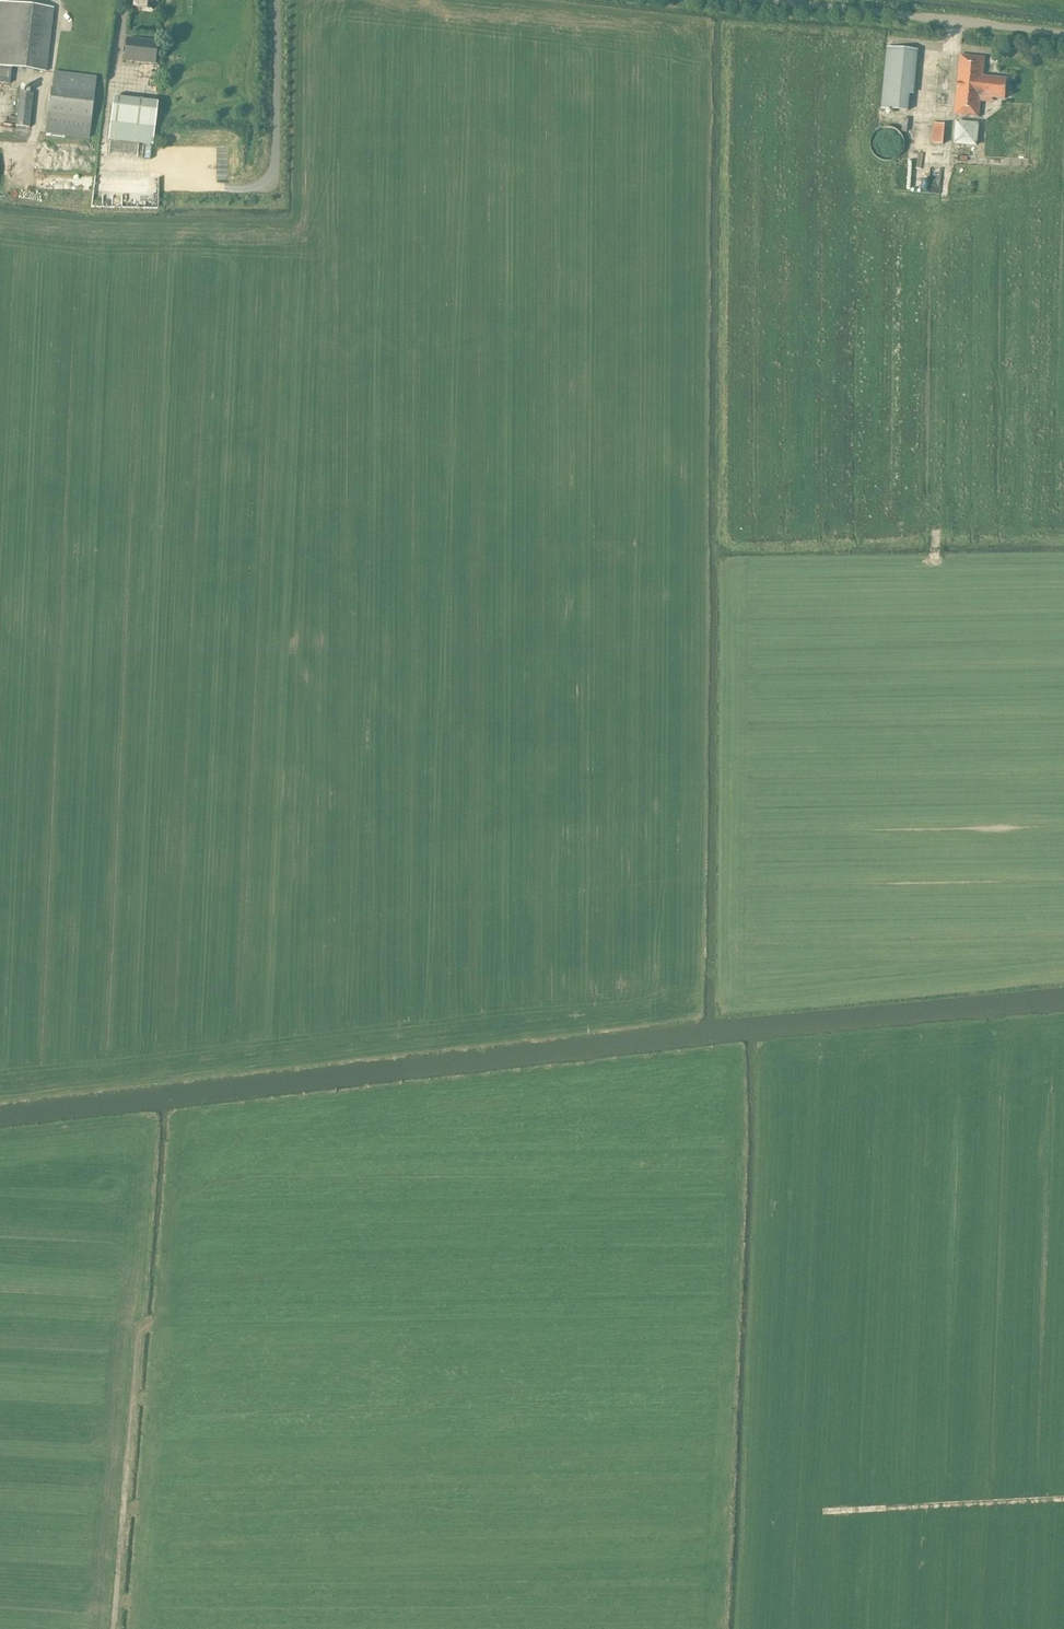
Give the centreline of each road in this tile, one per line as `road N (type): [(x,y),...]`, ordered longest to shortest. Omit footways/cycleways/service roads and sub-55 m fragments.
road 1 (unclassified): [(1063,32),(781,0)]

